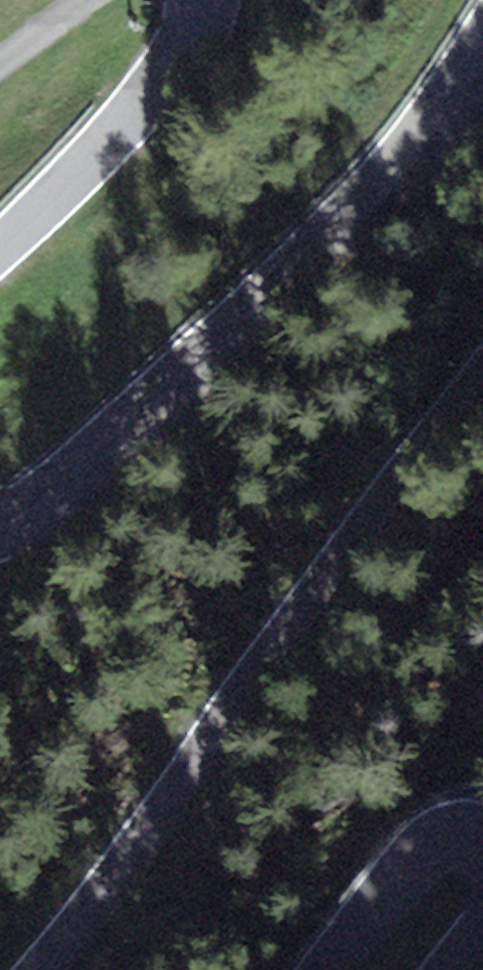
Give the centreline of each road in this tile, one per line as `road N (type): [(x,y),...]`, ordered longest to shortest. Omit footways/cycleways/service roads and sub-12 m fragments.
road 1 (tertiary): [(482,372),(41,969)]
road 2 (tertiary): [(0,528),(55,486),(388,163),(482,36)]
road 3 (tertiary): [(203,0),(200,19),(158,82),(0,247)]
road 4 (tertiary): [(325,969),(416,850),(467,827),(482,833)]

